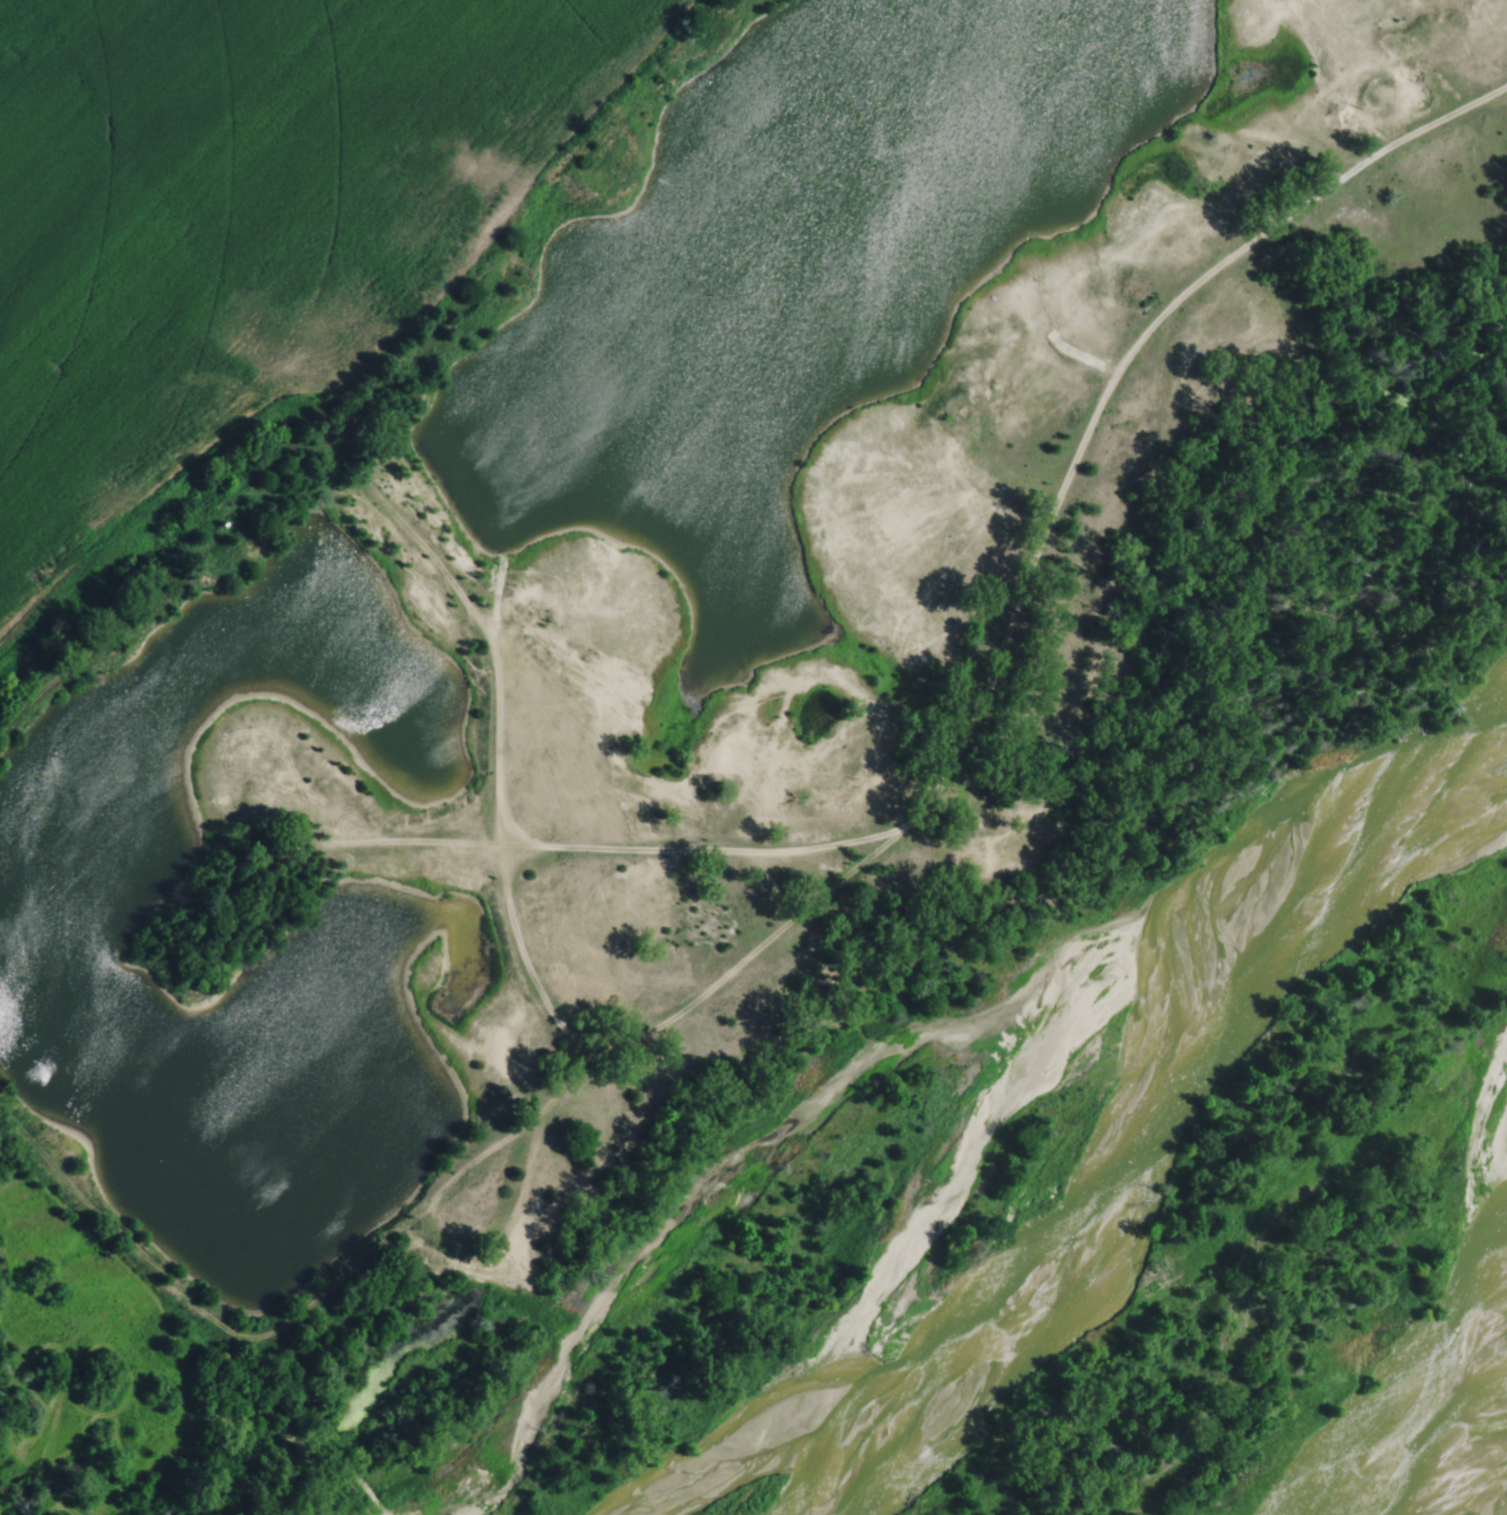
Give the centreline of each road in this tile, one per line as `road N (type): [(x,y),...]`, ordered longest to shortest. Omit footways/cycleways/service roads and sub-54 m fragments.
road 1 (track): [(908,825),(678,1015),(617,1045),(581,1043),(557,1026),(511,932),(506,882),(512,867),(540,850),(805,848),(908,825)]
road 2 (track): [(1506,86),(1340,178),(1183,292),(1133,349),(1059,496),(940,787),(908,825)]

